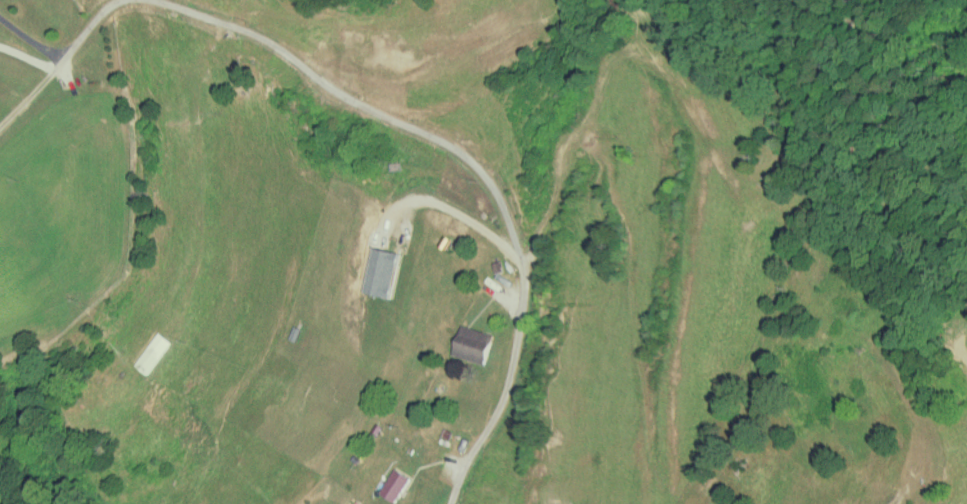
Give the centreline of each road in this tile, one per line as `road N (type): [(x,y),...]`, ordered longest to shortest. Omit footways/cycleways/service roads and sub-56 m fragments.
road 1 (residential): [(446,503),(506,384),(524,287),(520,246),(493,188),(451,145),(330,87),(254,33),(165,0)]
road 2 (residential): [(115,0),(0,123)]

